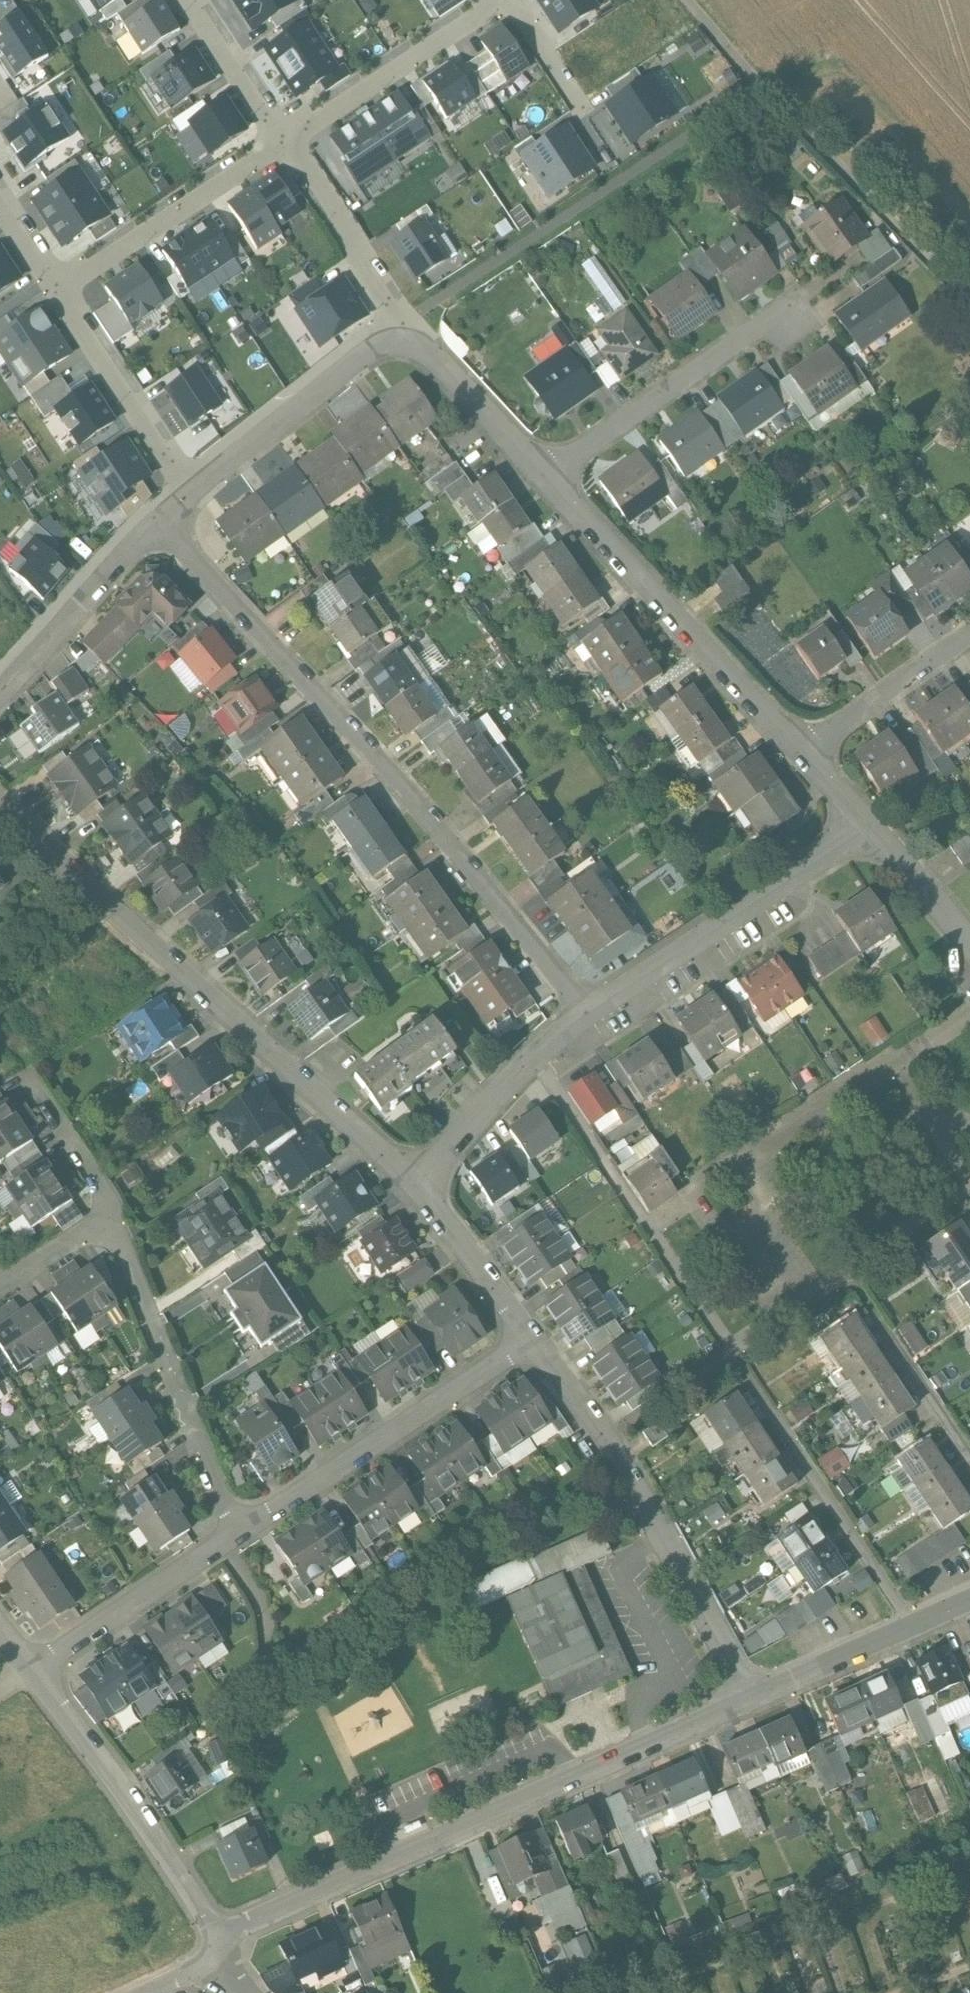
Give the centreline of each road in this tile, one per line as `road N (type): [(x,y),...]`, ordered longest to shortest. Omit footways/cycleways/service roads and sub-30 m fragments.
road 1 (residential): [(154,523),(395,776),(588,1014)]
road 2 (residential): [(749,1700),(269,1915),(225,1949)]
road 3 (residential): [(0,803),(416,1189)]
road 4 (residential): [(534,1341),(605,1439),(749,1700)]
road 5 (residential): [(799,749),(545,478)]
road 6 (residential): [(235,1535),(534,1341)]
road 7 (residential): [(235,1535),(109,1218)]
road 8 (residential): [(872,830),(588,1014)]
road 9 (residential): [(225,1949),(31,1672)]
road 10 (residential): [(733,1356),(913,1626)]
road 11 (residential): [(545,478),(756,329),(790,318)]
road 12 (residential): [(55,287),(281,138)]
road 13 (residential): [(193,492),(373,348),(401,338)]
road 14 (residential): [(281,138),(493,0)]
road 15 (residential): [(193,492),(55,287)]
road 16 (residential): [(31,1672),(235,1535)]
road 17 (residential): [(401,338),(391,308),(281,138)]
road 18 (residential): [(0,692),(154,523)]
road 19 (residential): [(969,1457),(848,1276)]
road 20 (residential): [(536,1058),(650,1231)]
road 21 (residential): [(799,749),(969,633)]
road 22 (residential): [(545,478),(425,345),(401,338)]
road 23 (residential): [(416,1189),(534,1341)]
road 24 (residential): [(913,1626),(749,1700)]
road 25 (residential): [(536,1058),(416,1189)]
road 26 (residential): [(109,1218),(103,1193),(27,1076)]
road 27 (residential): [(281,138),(191,0)]
road 28 (residential): [(969,943),(872,830)]
road 29 (residential): [(506,0),(584,113)]
road 30 (residential): [(109,1218),(0,1292)]

